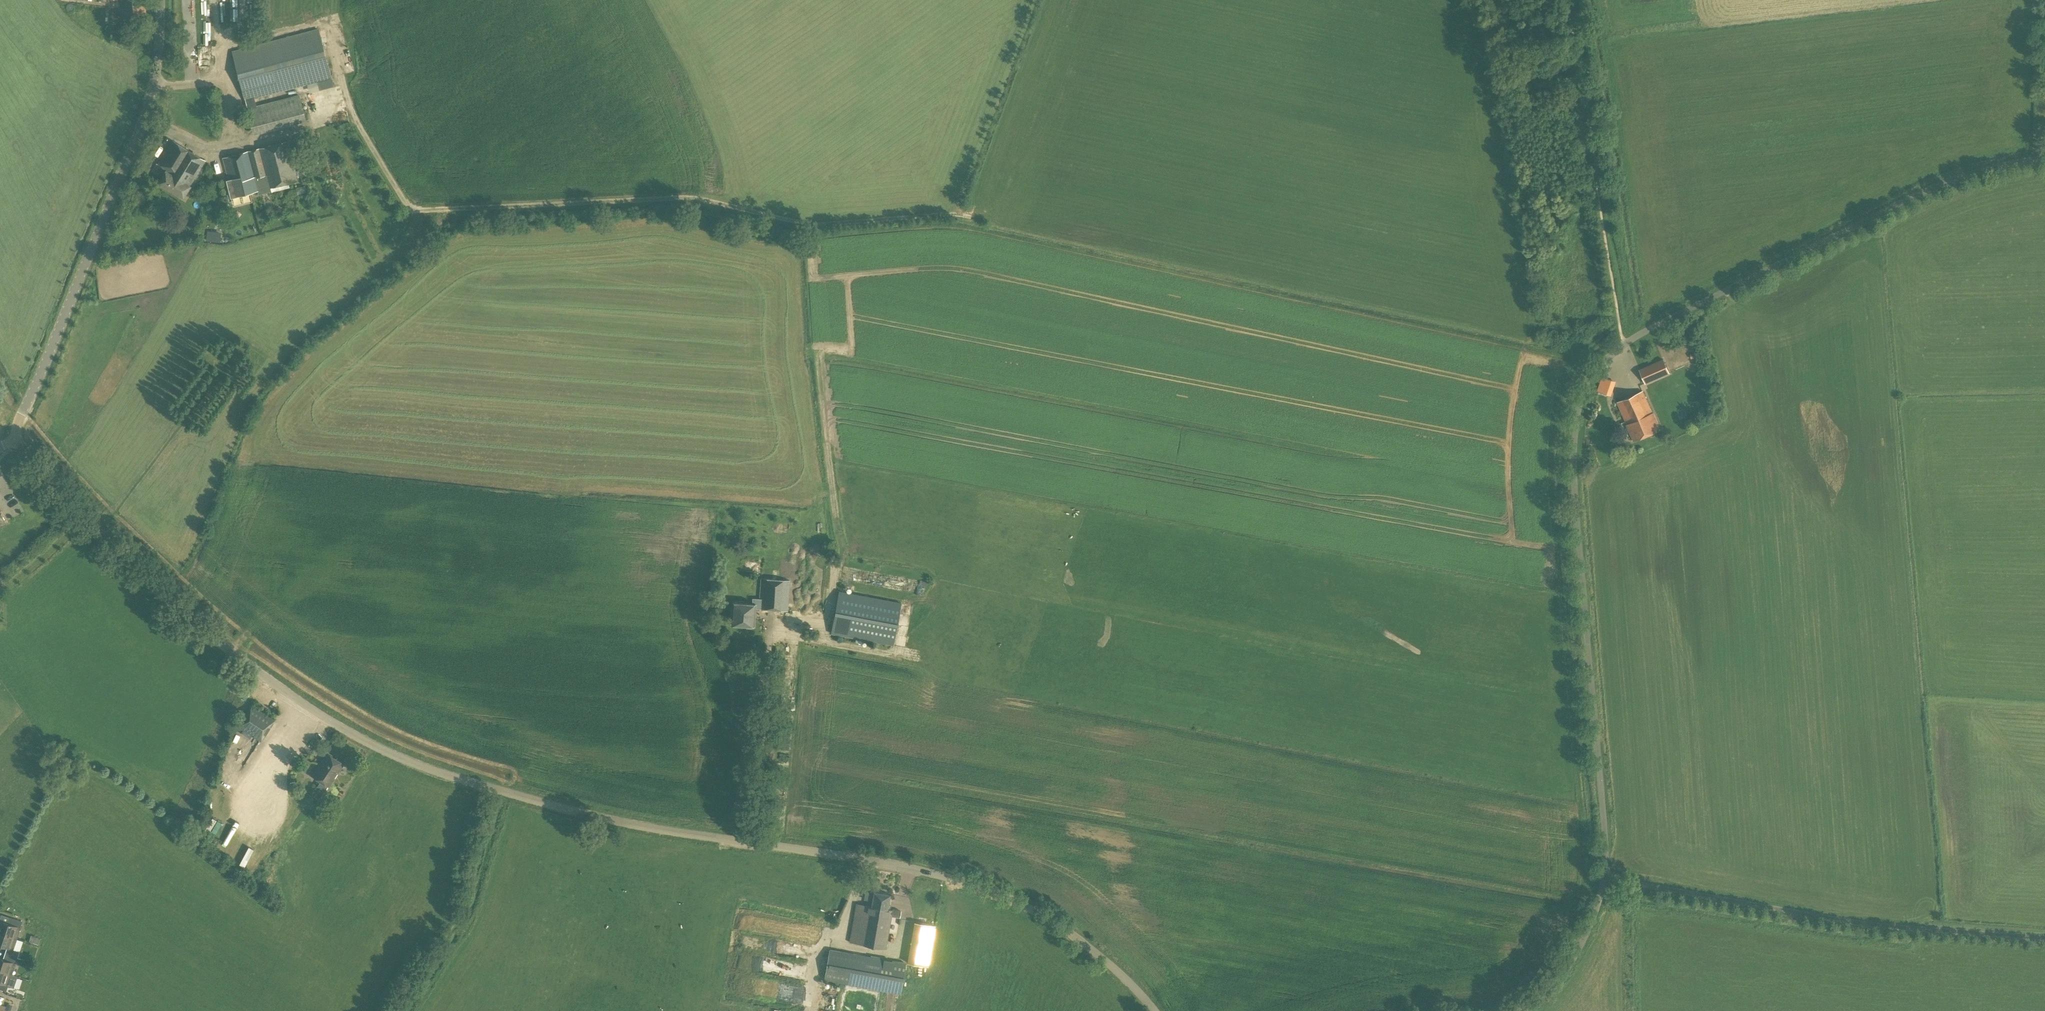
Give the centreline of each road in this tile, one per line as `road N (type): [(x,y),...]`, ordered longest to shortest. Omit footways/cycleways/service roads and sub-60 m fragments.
road 1 (unclassified): [(1152,1010),(1065,930),(967,883),(622,823),(435,769),(357,736),(197,624),(13,437)]
road 2 (unclassified): [(1517,1010),(1552,989),(1575,957),(1604,878),(1574,480),(1585,386),(1633,337),(1911,198),(2044,158)]
road 3 (tertiary): [(13,437),(146,101),(159,47),(158,0)]
road 4 (track): [(1633,337),(1582,0)]

